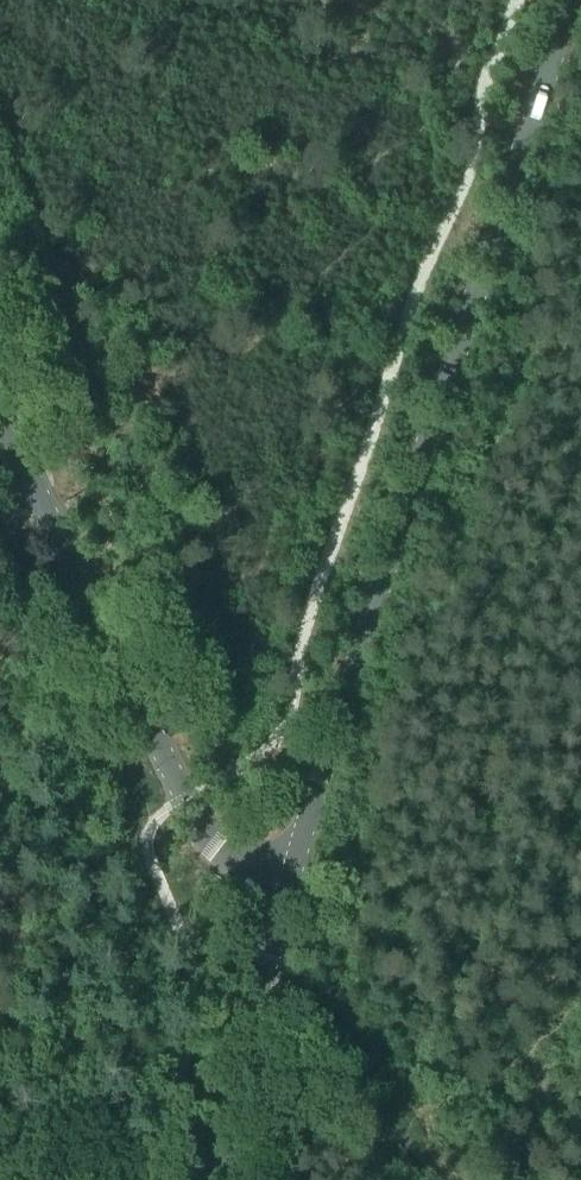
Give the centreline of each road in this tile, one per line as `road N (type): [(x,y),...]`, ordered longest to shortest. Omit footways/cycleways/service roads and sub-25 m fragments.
road 1 (tertiary): [(285,894),(570,0)]
road 2 (tertiary): [(285,894),(212,845),(0,417)]
road 3 (tertiary): [(214,1179),(285,894)]
road 4 (track): [(265,981),(286,988),(440,1179)]

